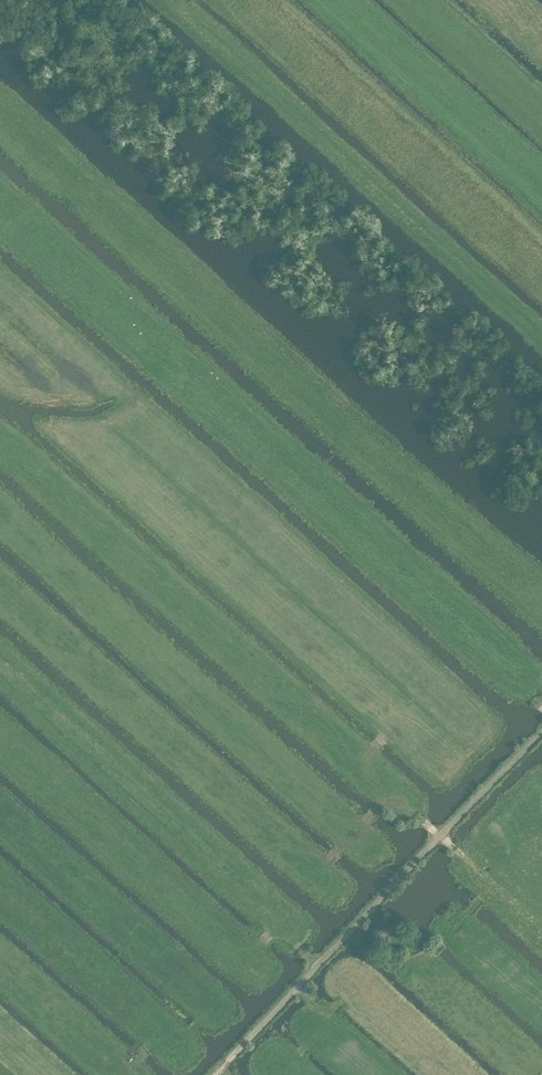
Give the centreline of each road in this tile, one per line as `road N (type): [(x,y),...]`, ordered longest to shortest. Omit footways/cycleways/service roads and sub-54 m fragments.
road 1 (unclassified): [(214,1074),(541,732)]
road 2 (track): [(493,883),(380,781)]
road 3 (track): [(541,706),(522,652),(464,596)]

